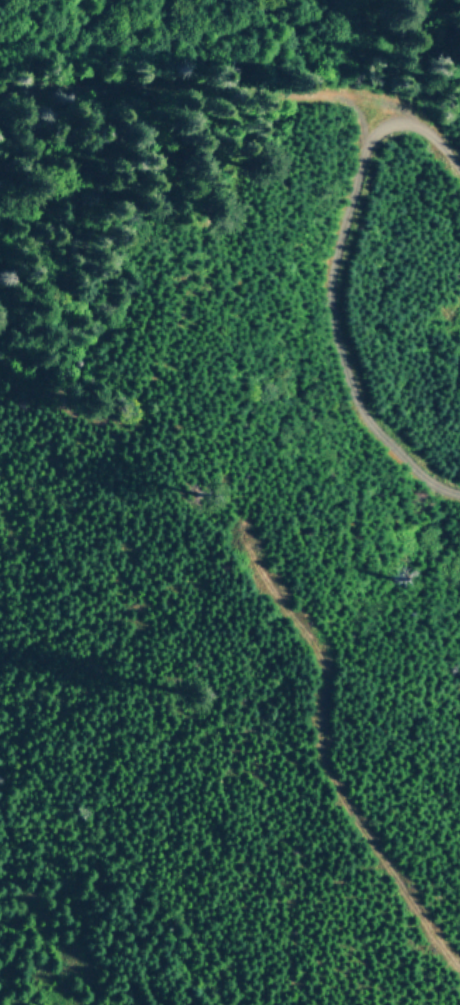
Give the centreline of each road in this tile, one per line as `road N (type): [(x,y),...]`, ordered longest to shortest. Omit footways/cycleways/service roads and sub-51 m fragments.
road 1 (track): [(459,163),(427,125),(370,106),(339,206),(336,346),(369,424),(459,482)]
road 2 (track): [(370,106),(350,90),(267,63),(37,66),(0,77)]

